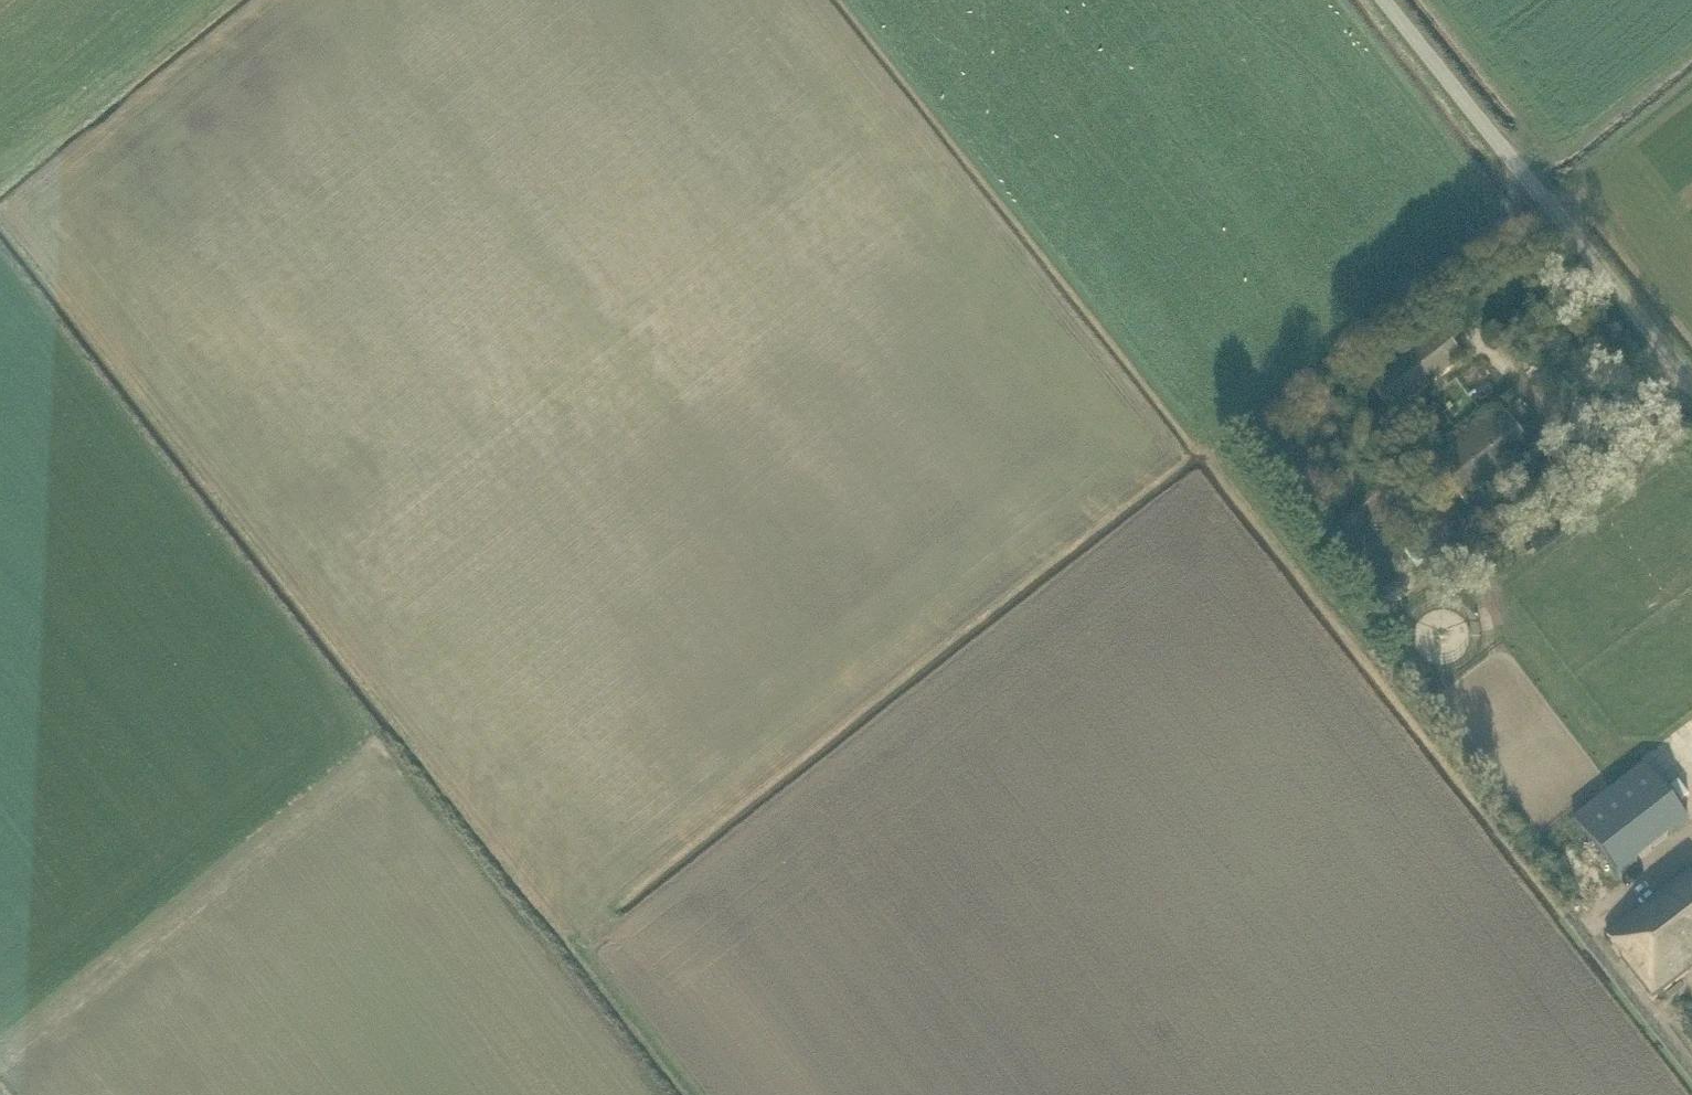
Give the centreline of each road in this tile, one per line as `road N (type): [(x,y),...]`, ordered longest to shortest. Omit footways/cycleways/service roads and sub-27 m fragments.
road 1 (unclassified): [(1691,388),(1384,0)]

